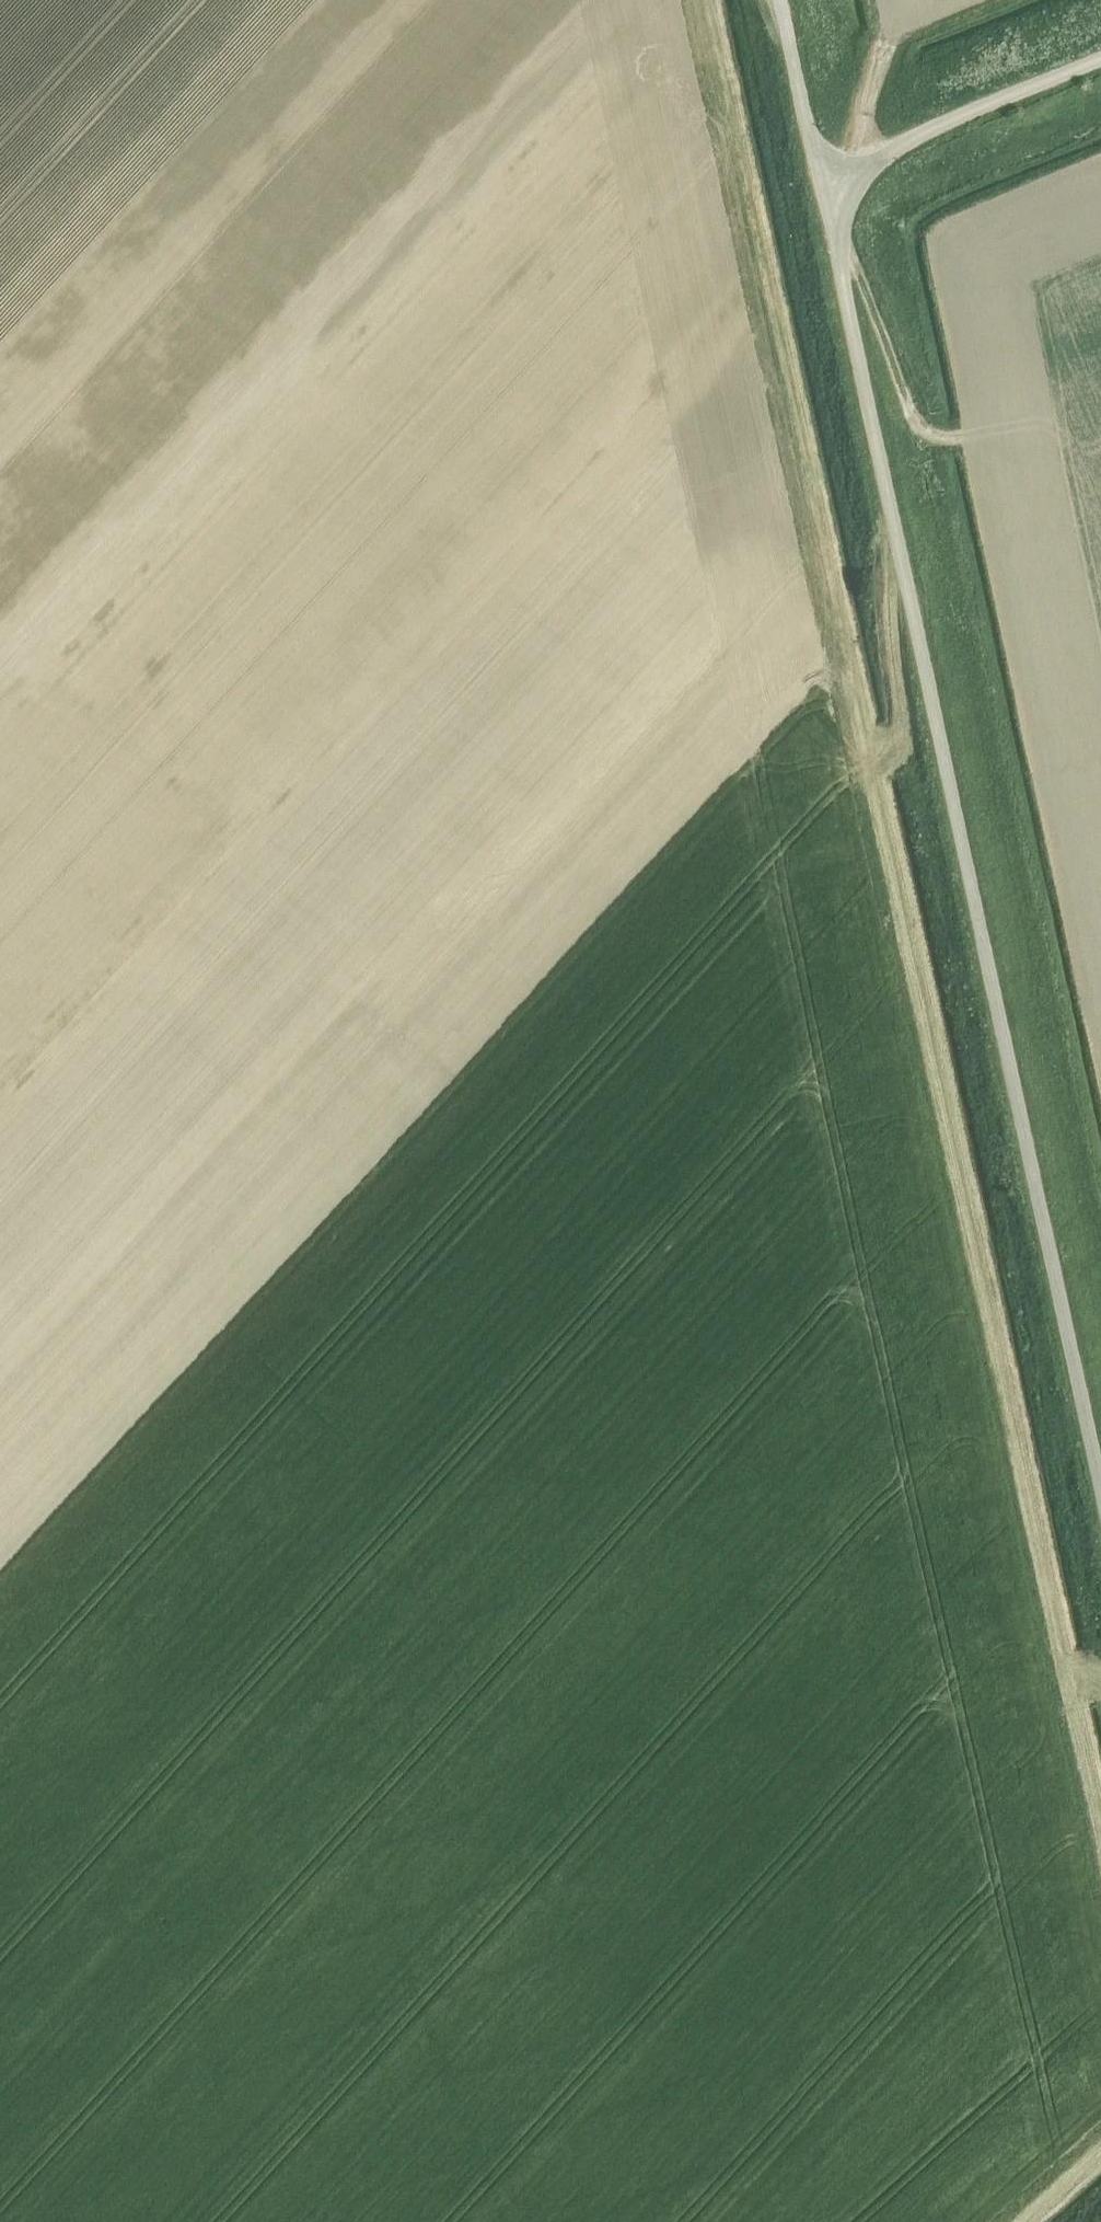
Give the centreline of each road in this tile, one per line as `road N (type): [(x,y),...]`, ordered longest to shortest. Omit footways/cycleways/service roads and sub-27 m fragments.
road 1 (unclassified): [(1100,1489),(836,222)]
road 2 (unclassified): [(836,222),(862,176),(902,144),(1100,64)]
road 3 (unclassified): [(836,222),(782,0)]

